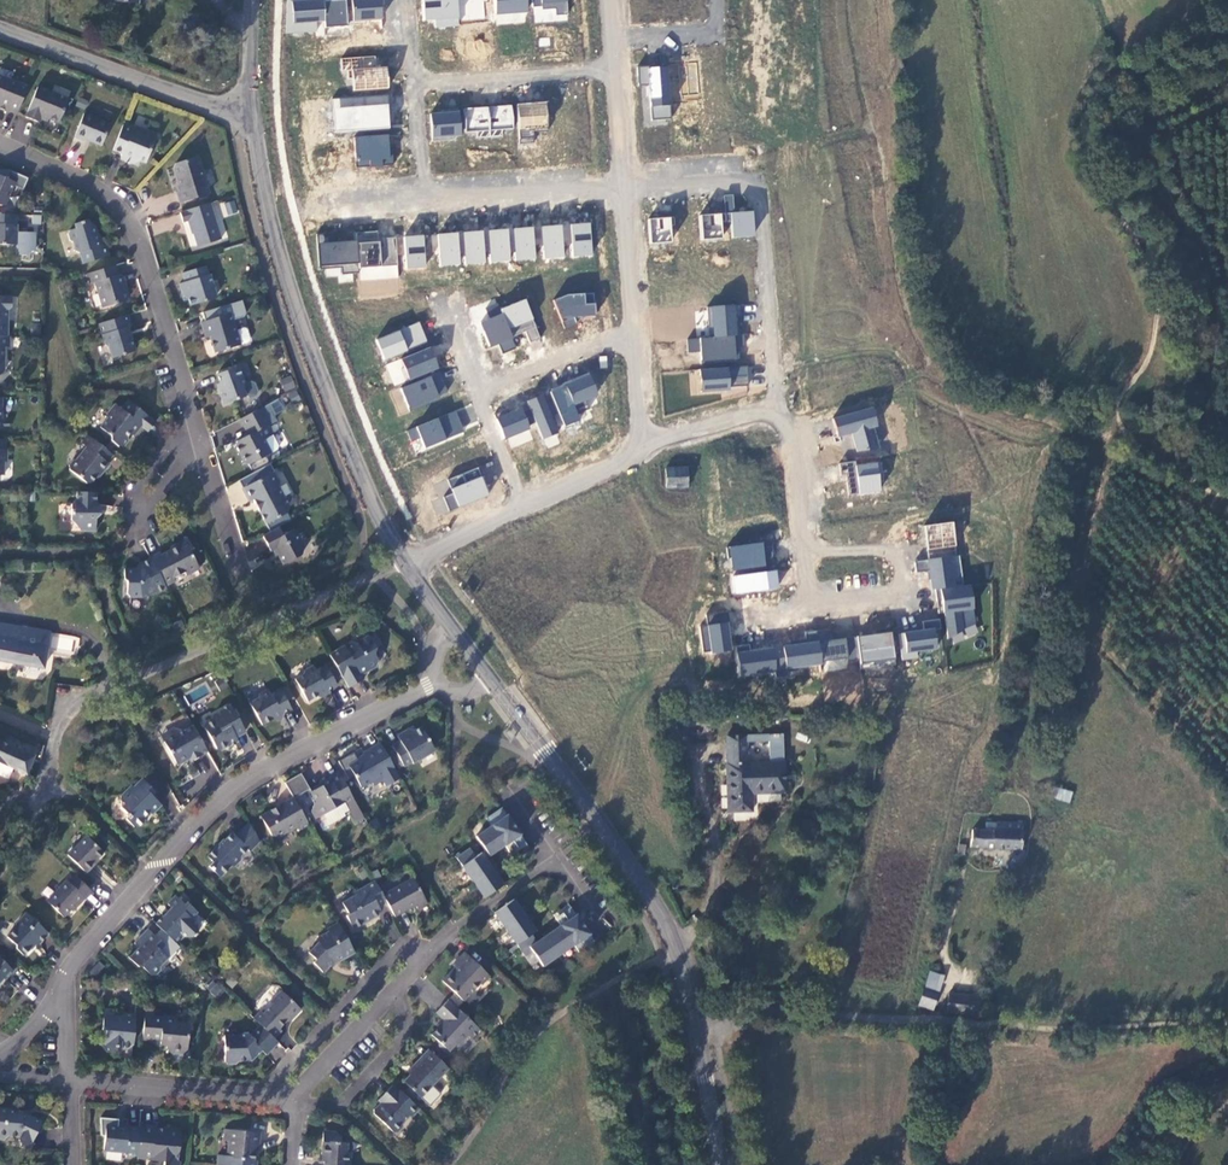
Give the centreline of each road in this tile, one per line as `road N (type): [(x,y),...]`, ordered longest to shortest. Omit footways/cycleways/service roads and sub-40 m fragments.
road 1 (tertiary): [(723,1164),(680,955),(647,889),(498,682)]
road 2 (residential): [(57,1001),(67,976),(109,929),(261,775),(437,682)]
road 3 (tertiary): [(409,566),(338,407),(279,238),(250,109)]
road 4 (residential): [(409,566),(83,706),(62,732),(52,780)]
road 5 (residential): [(0,145),(108,193),(146,242),(194,413)]
road 6 (residential): [(623,185),(739,180),(755,189),(775,401)]
road 7 (residential): [(643,443),(621,462),(409,566)]
road 8 (tertiary): [(250,109),(223,108),(0,29)]
road 9 (residential): [(446,305),(476,393),(596,344),(635,338)]
road 10 (residential): [(71,1082),(291,1102)]
road 11 (residential): [(812,600),(891,599),(901,592),(899,562),(885,551),(806,550)]
road 12 (residential): [(408,973),(405,1041),(366,1087),(307,1109),(291,1102)]
road 13 (residential): [(416,81),(616,71)]
road 14 (residential): [(426,196),(623,185)]
road 15 (residential): [(408,973),(382,974),(330,1014),(299,1050),(298,1090)]
road 16 (residential): [(298,1090),(408,973)]
road 17 (residential): [(806,550),(790,431),(775,401)]
road 18 (residential): [(623,185),(635,338)]
road 19 (residential): [(775,401),(643,443)]
road 20 (residential): [(715,0),(717,32),(614,38)]
road 21 (residential): [(294,207),(426,196)]
road 22 (residential): [(901,368),(775,401)]
road 23 (residential): [(194,413),(134,490),(138,519)]
road 24 (residential): [(201,439),(236,554)]

